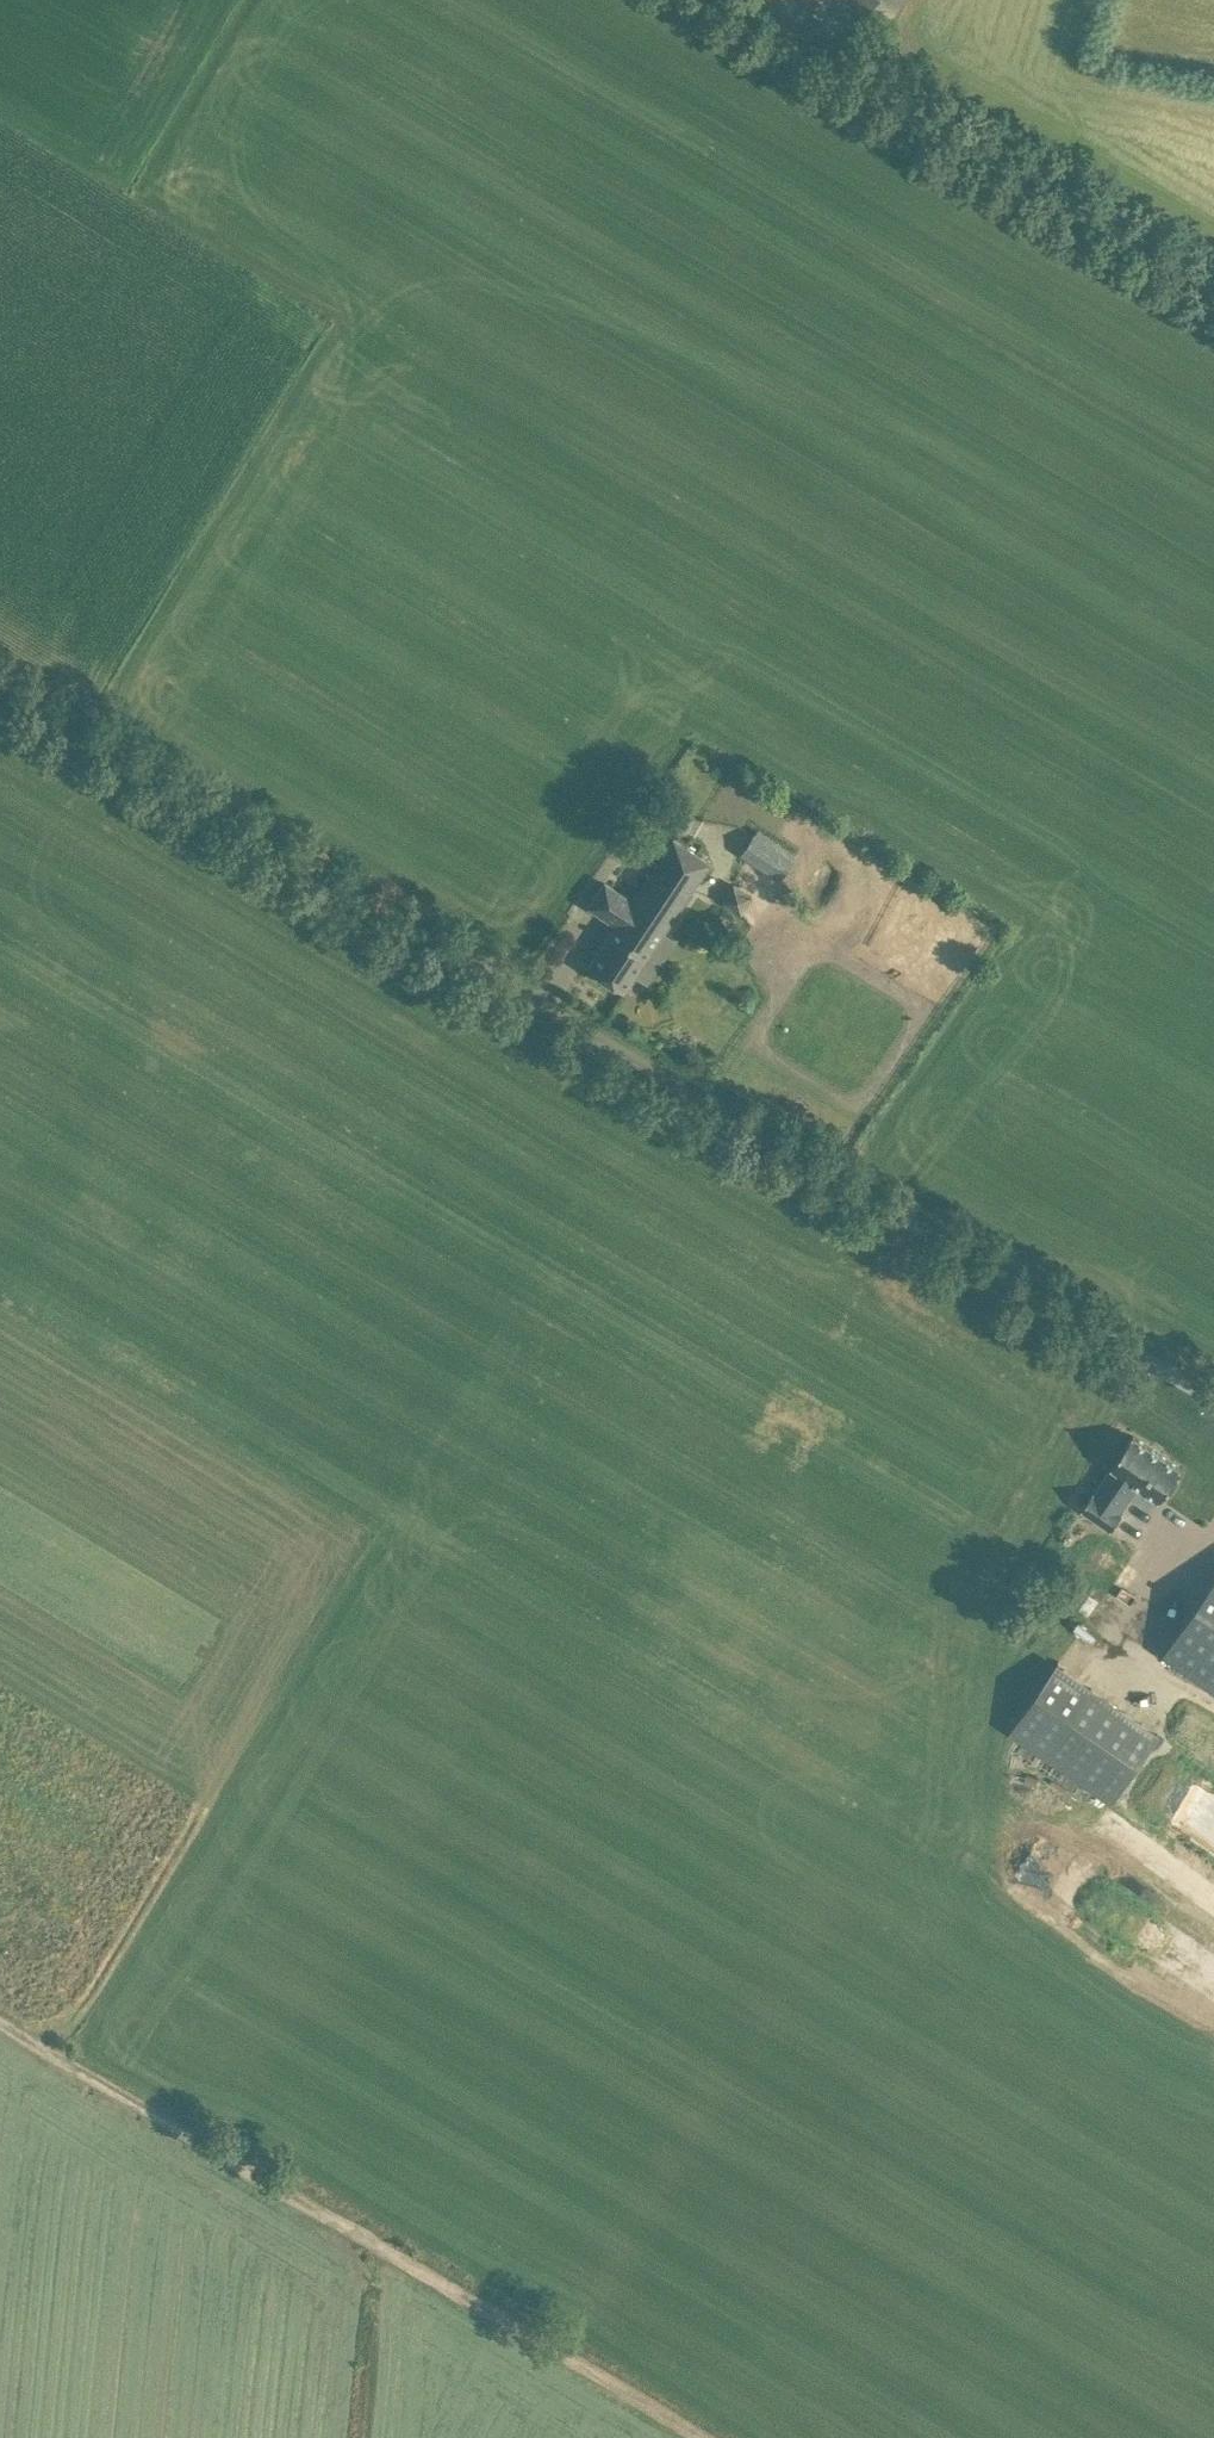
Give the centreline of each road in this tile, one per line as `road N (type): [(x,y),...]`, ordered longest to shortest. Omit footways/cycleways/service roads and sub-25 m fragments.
road 1 (unclassified): [(1213,1401),(0,676)]
road 2 (track): [(0,2024),(701,2437)]
road 3 (unclassified): [(1213,287),(715,0)]

